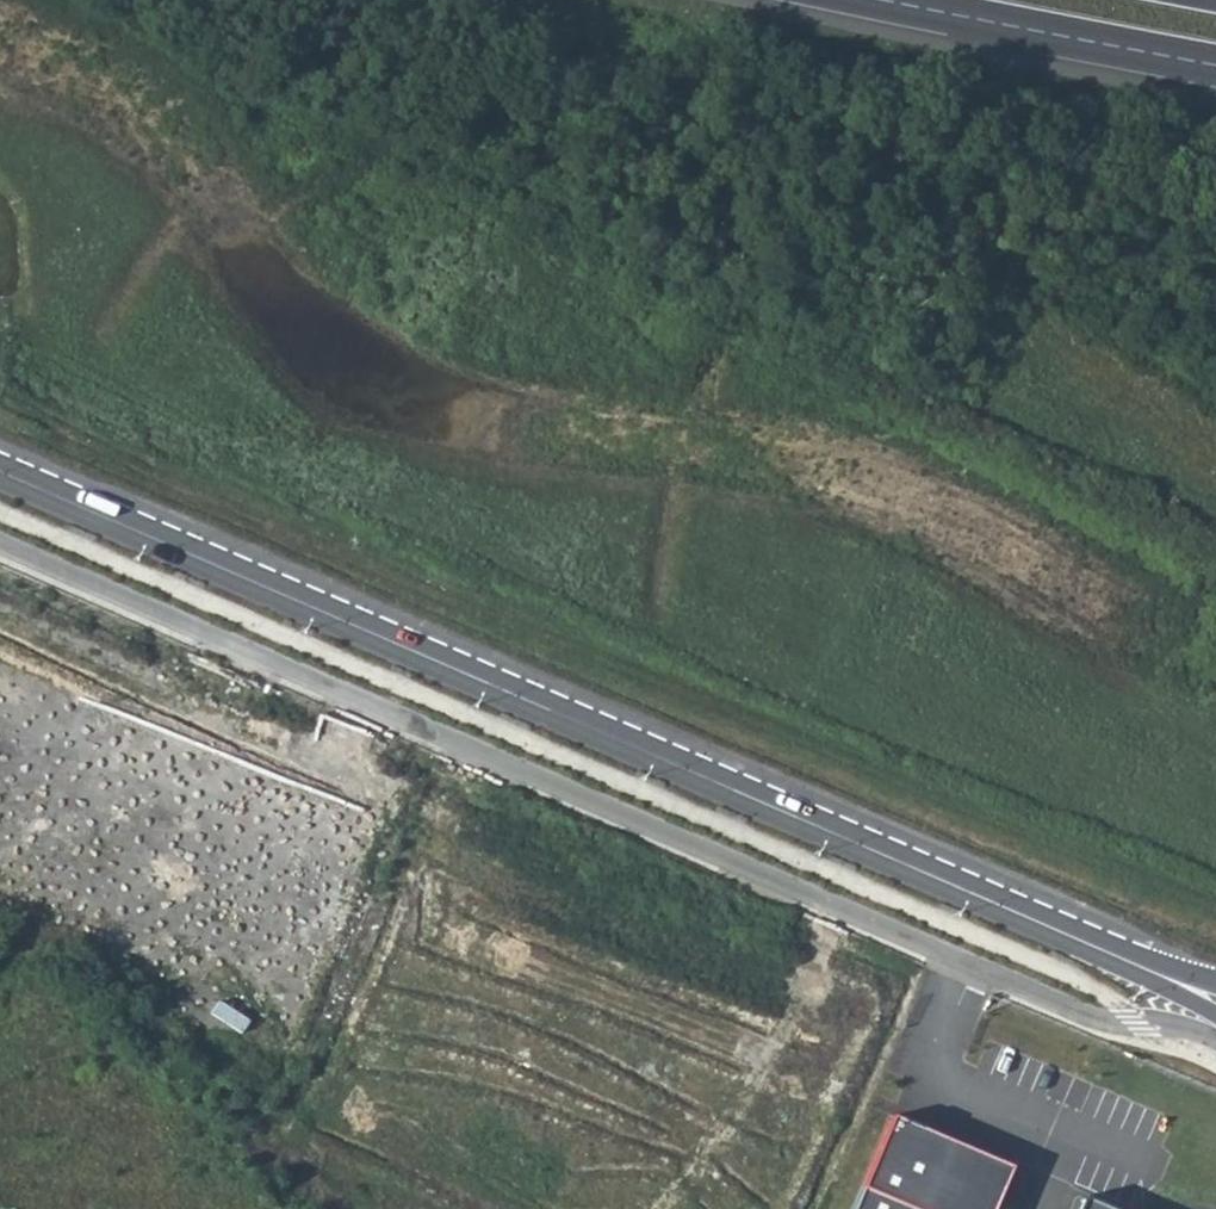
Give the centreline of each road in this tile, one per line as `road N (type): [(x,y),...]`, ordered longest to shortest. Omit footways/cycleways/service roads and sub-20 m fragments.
road 1 (secondary): [(0,472),(1110,953)]
road 2 (trunk): [(885,0),(1215,64)]
road 3 (secondary): [(1110,953),(1215,1014)]

